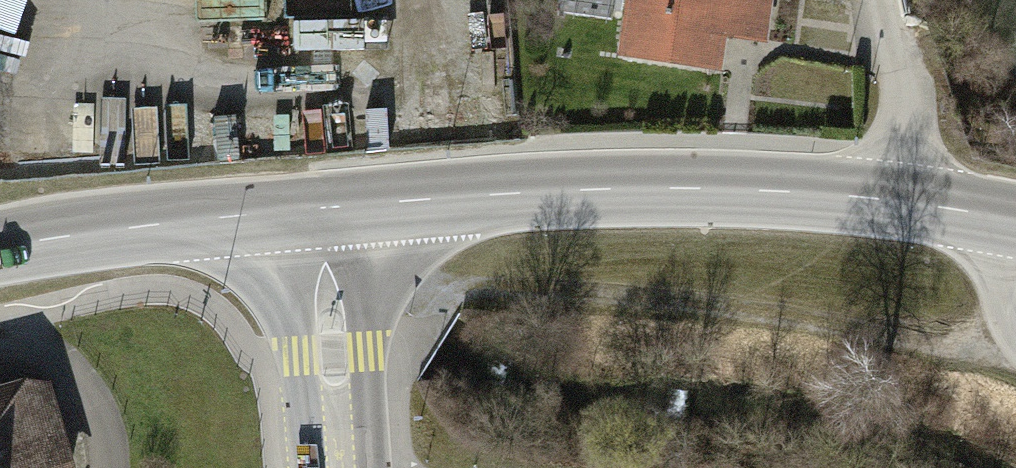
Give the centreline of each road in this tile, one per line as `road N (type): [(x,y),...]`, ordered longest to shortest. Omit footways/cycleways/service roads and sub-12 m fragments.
road 1 (primary): [(322,209),(561,190),(746,191),(927,205),(1015,221)]
road 2 (track): [(440,287),(607,291),(797,310),(1015,347)]
road 3 (primary): [(0,250),(322,209)]
road 4 (tertiary): [(322,209),(335,467)]

